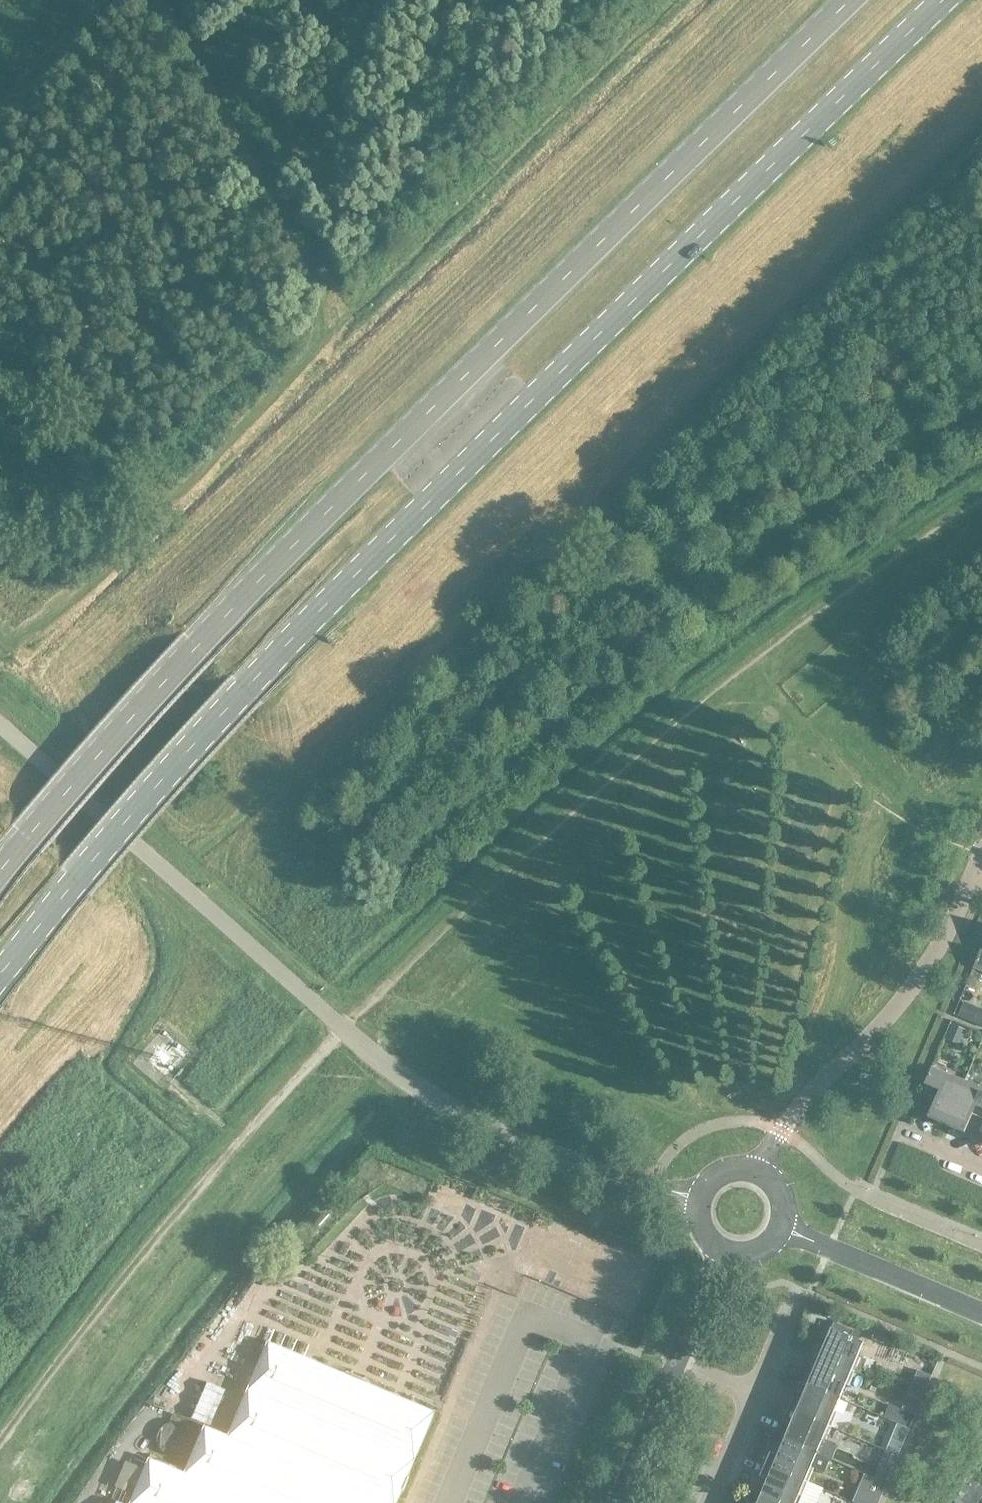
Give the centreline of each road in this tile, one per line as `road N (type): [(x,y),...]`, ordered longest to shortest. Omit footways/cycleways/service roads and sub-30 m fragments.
road 1 (trunk): [(0,973),(244,688),(942,0)]
road 2 (trunk): [(851,0),(195,646),(0,870)]
road 3 (unclassified): [(698,1201),(552,1158),(482,1127),(407,1082),(315,1003)]
road 4 (unclassified): [(0,719),(315,1003)]
road 5 (residential): [(759,1174),(792,1117),(908,990),(977,872)]
road 6 (tertiary): [(981,1316),(781,1232)]
road 7 (tertiary): [(617,1502),(677,1362)]

